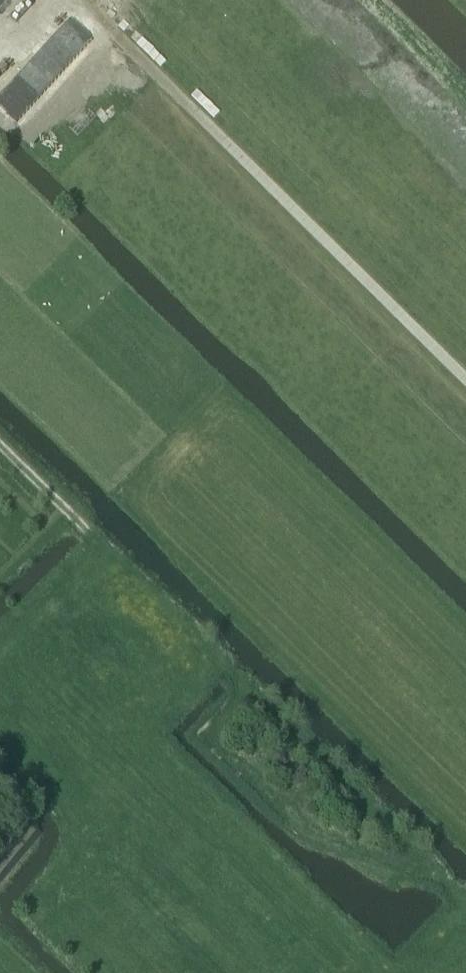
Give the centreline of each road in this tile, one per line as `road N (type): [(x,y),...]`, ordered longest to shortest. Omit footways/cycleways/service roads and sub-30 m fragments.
road 1 (track): [(84,0),(465,379)]

